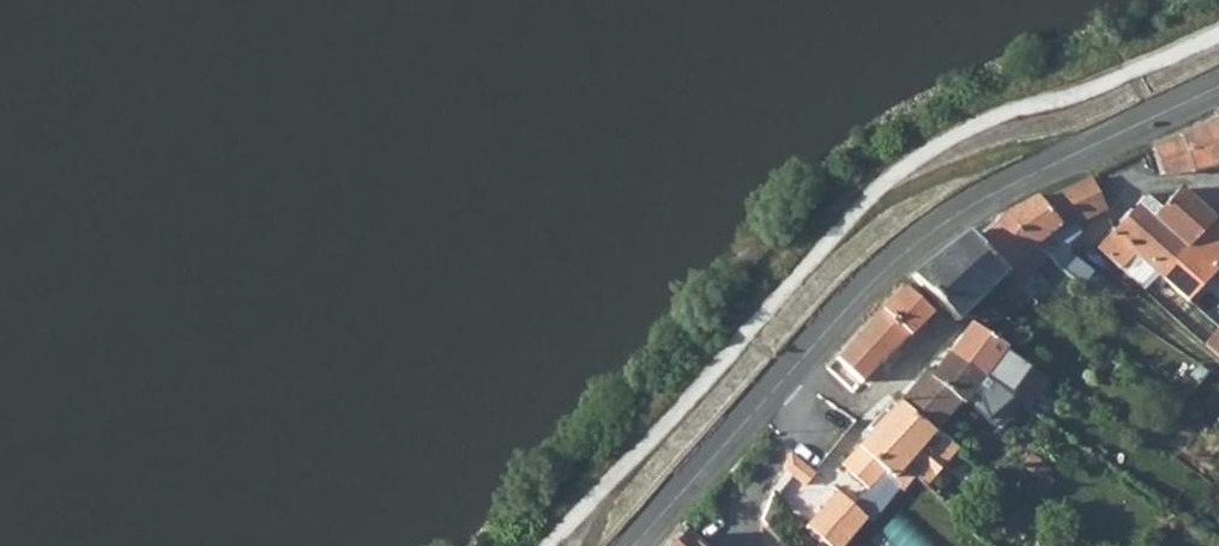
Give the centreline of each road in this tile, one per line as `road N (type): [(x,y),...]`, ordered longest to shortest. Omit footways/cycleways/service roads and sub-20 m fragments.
road 1 (secondary): [(1218,86),(964,207),(901,254),(772,391)]
road 2 (secondary): [(772,391),(632,545)]
road 3 (unclassified): [(772,391),(785,402),(786,434),(748,512),(748,545)]

